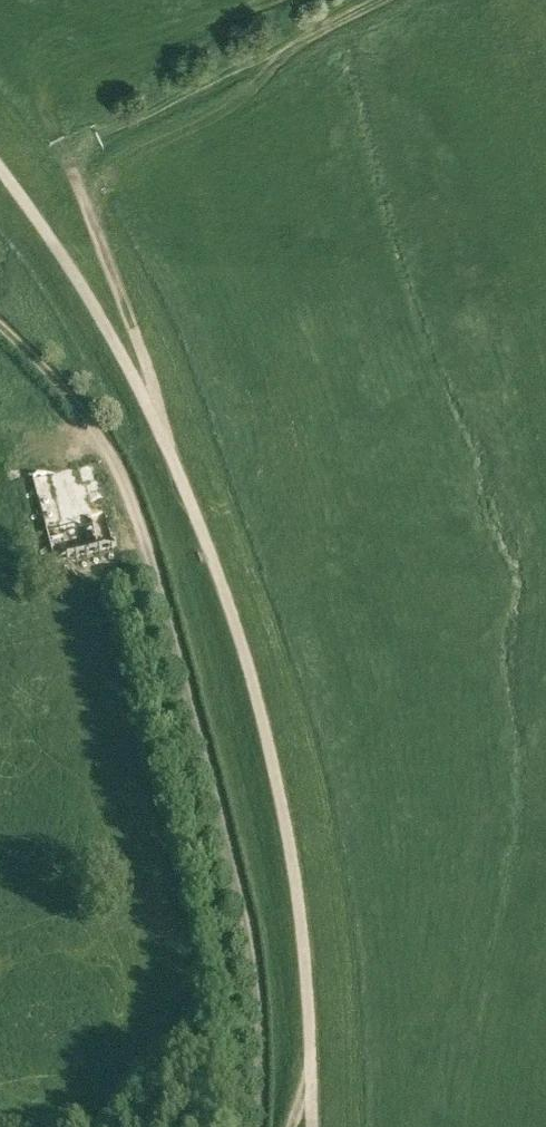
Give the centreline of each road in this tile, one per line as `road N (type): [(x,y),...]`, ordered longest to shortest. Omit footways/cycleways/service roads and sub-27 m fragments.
road 1 (track): [(0,168),(94,306),(155,415),(224,590),(267,732),(296,883),(308,978),(311,1126)]
road 2 (unclassified): [(255,1126),(256,991),(225,843),(123,479),(62,386)]
road 3 (track): [(69,165),(382,0)]
road 4 (track): [(155,415),(134,331),(57,139)]

